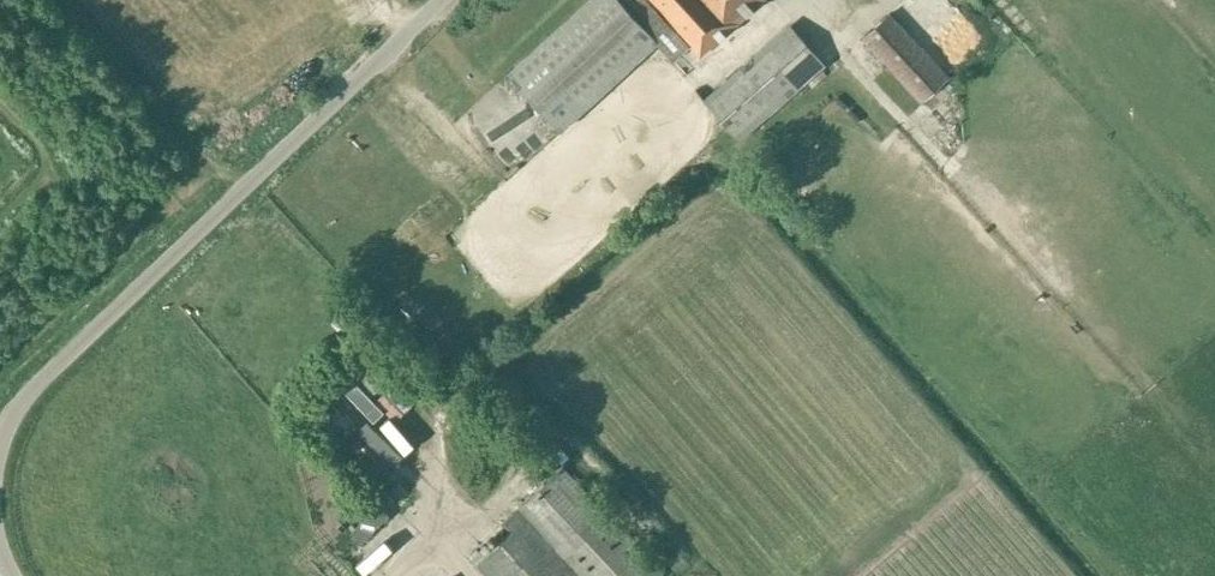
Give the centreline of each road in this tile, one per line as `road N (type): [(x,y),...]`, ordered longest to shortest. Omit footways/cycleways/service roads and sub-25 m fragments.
road 1 (unclassified): [(0,438),(28,392),(442,0)]

